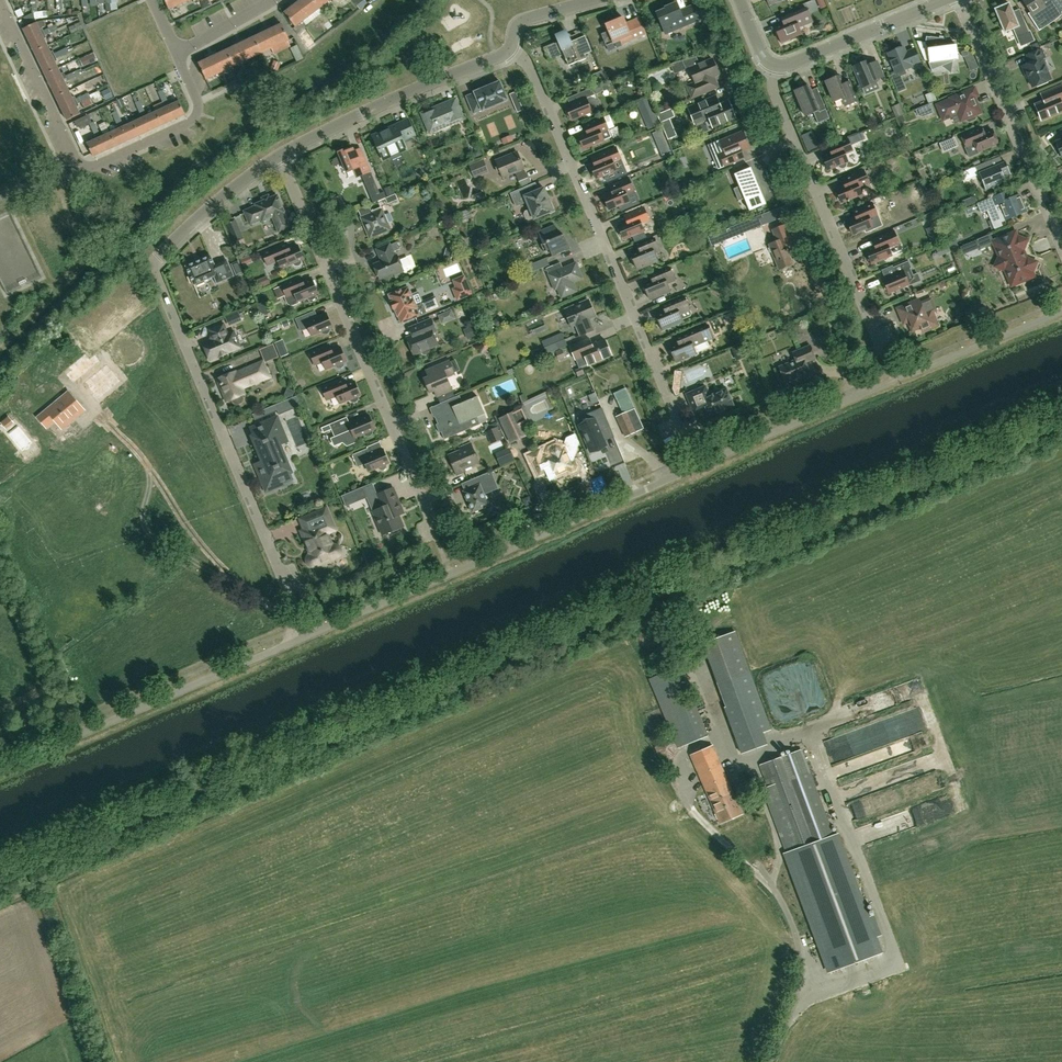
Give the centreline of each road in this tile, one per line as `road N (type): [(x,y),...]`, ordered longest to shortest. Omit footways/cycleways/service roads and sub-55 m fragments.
road 1 (residential): [(0,768),(891,384)]
road 2 (residential): [(291,589),(157,269),(198,221),(280,157)]
road 3 (residential): [(687,435),(531,64),(512,51)]
road 4 (residential): [(438,532),(280,157)]
road 5 (residential): [(765,1061),(796,1000),(799,933),(767,884),(690,813),(683,796),(683,753),(721,736)]
road 6 (residential): [(1,0),(71,151),(88,170),(200,117),(180,54)]
road 7 (track): [(298,639),(283,616),(155,540),(143,514),(149,466),(102,416)]
road 8 (residential): [(879,353),(774,89),(773,65)]
road 9 (residential): [(1061,243),(960,0)]
road 10 (residential): [(280,157),(512,51)]
road 11 (residential): [(773,65),(947,0)]
road 12 (track): [(822,757),(928,719),(915,682)]

